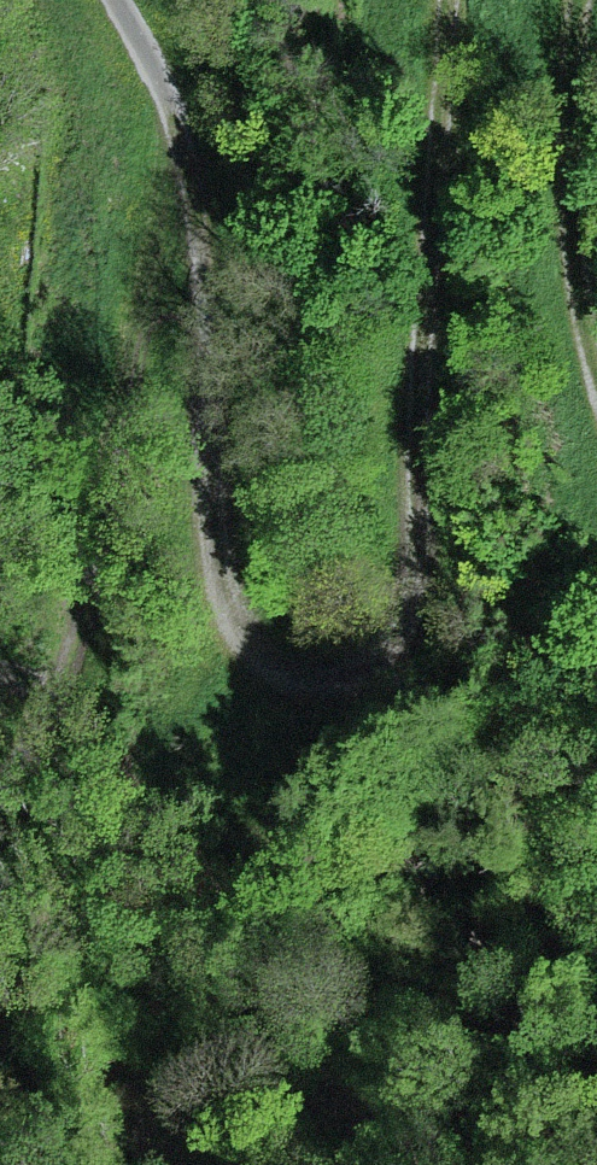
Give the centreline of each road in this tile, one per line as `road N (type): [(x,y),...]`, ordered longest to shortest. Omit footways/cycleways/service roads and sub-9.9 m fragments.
road 1 (track): [(196,178),(213,579),(244,665),(315,719),(388,688),(429,613),(420,410),(449,0)]
road 2 (track): [(196,178),(140,359),(63,673),(0,789)]
road 3 (track): [(584,0),(567,167),(596,359)]
road 4 (unclassified): [(118,0),(171,93),(196,178)]

